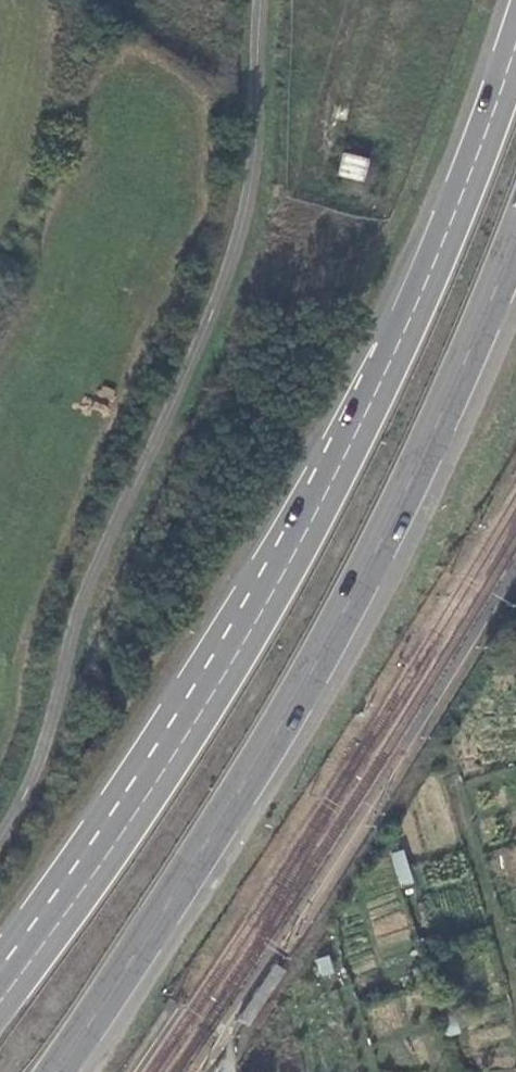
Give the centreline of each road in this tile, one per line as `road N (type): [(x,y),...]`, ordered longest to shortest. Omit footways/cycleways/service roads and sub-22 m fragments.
road 1 (trunk): [(56,1071),(319,659),(414,472),(515,238)]
road 2 (trunk): [(406,328),(246,638),(117,842),(0,1002)]
road 3 (trunk): [(406,328),(180,691),(0,951)]
road 4 (trunk): [(515,48),(406,328)]

